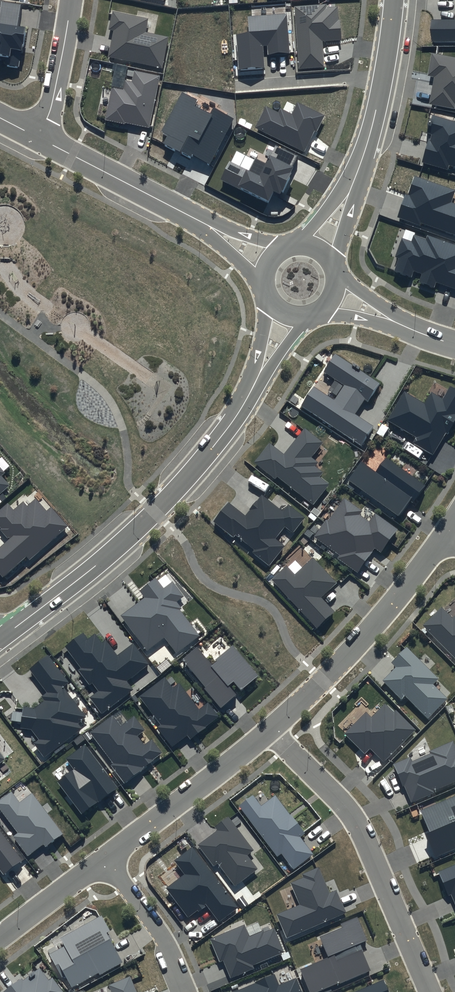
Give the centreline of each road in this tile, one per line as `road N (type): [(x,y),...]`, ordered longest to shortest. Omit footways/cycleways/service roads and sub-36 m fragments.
road 1 (tertiary): [(255,384),(205,456),(128,537),(0,639)]
road 2 (residential): [(270,730),(352,817),(429,991)]
road 3 (residential): [(270,730),(363,639),(448,534)]
road 4 (residential): [(104,860),(270,730)]
road 5 (tertiary): [(394,0),(378,104),(354,181)]
road 6 (residential): [(39,137),(197,220)]
road 7 (residential): [(104,860),(152,923),(186,991)]
road 8 (residential): [(39,137),(72,0)]
road 9 (residential): [(0,938),(104,860)]

